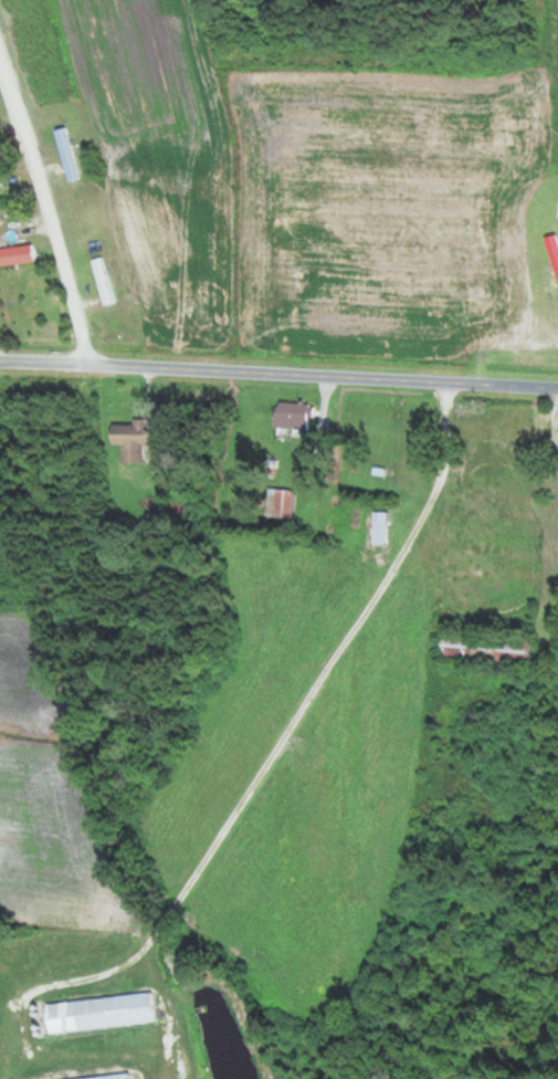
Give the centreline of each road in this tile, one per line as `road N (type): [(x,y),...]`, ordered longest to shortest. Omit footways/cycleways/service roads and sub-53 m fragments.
road 1 (residential): [(441,379),(381,625),(149,975)]
road 2 (residential): [(557,386),(0,360)]
road 3 (residential): [(92,362),(0,62)]

